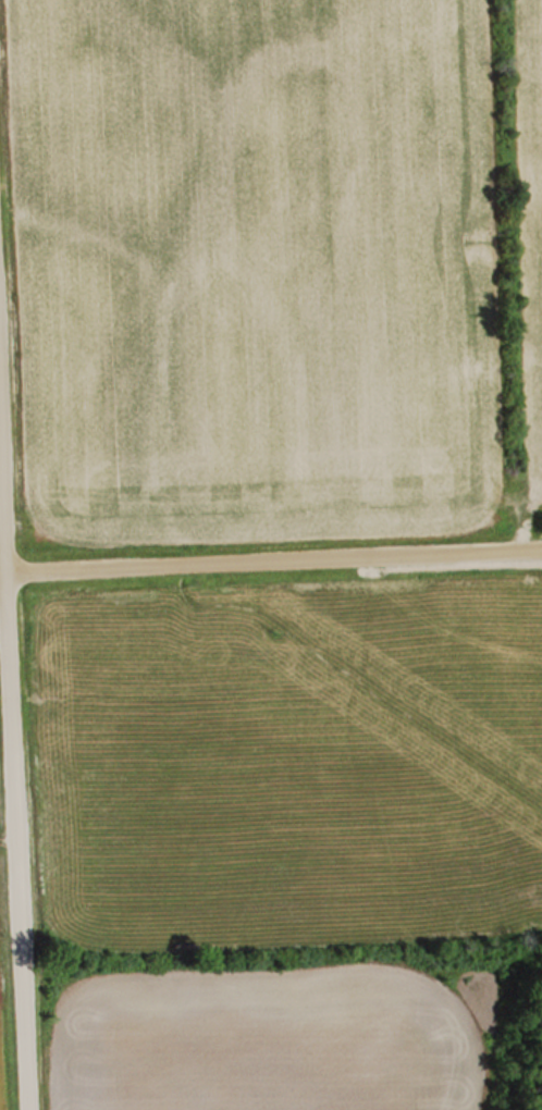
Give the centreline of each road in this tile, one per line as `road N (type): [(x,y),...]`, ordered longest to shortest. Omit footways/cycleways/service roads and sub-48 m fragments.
road 1 (residential): [(0,569),(541,546)]
road 2 (residential): [(24,1109),(0,615)]

